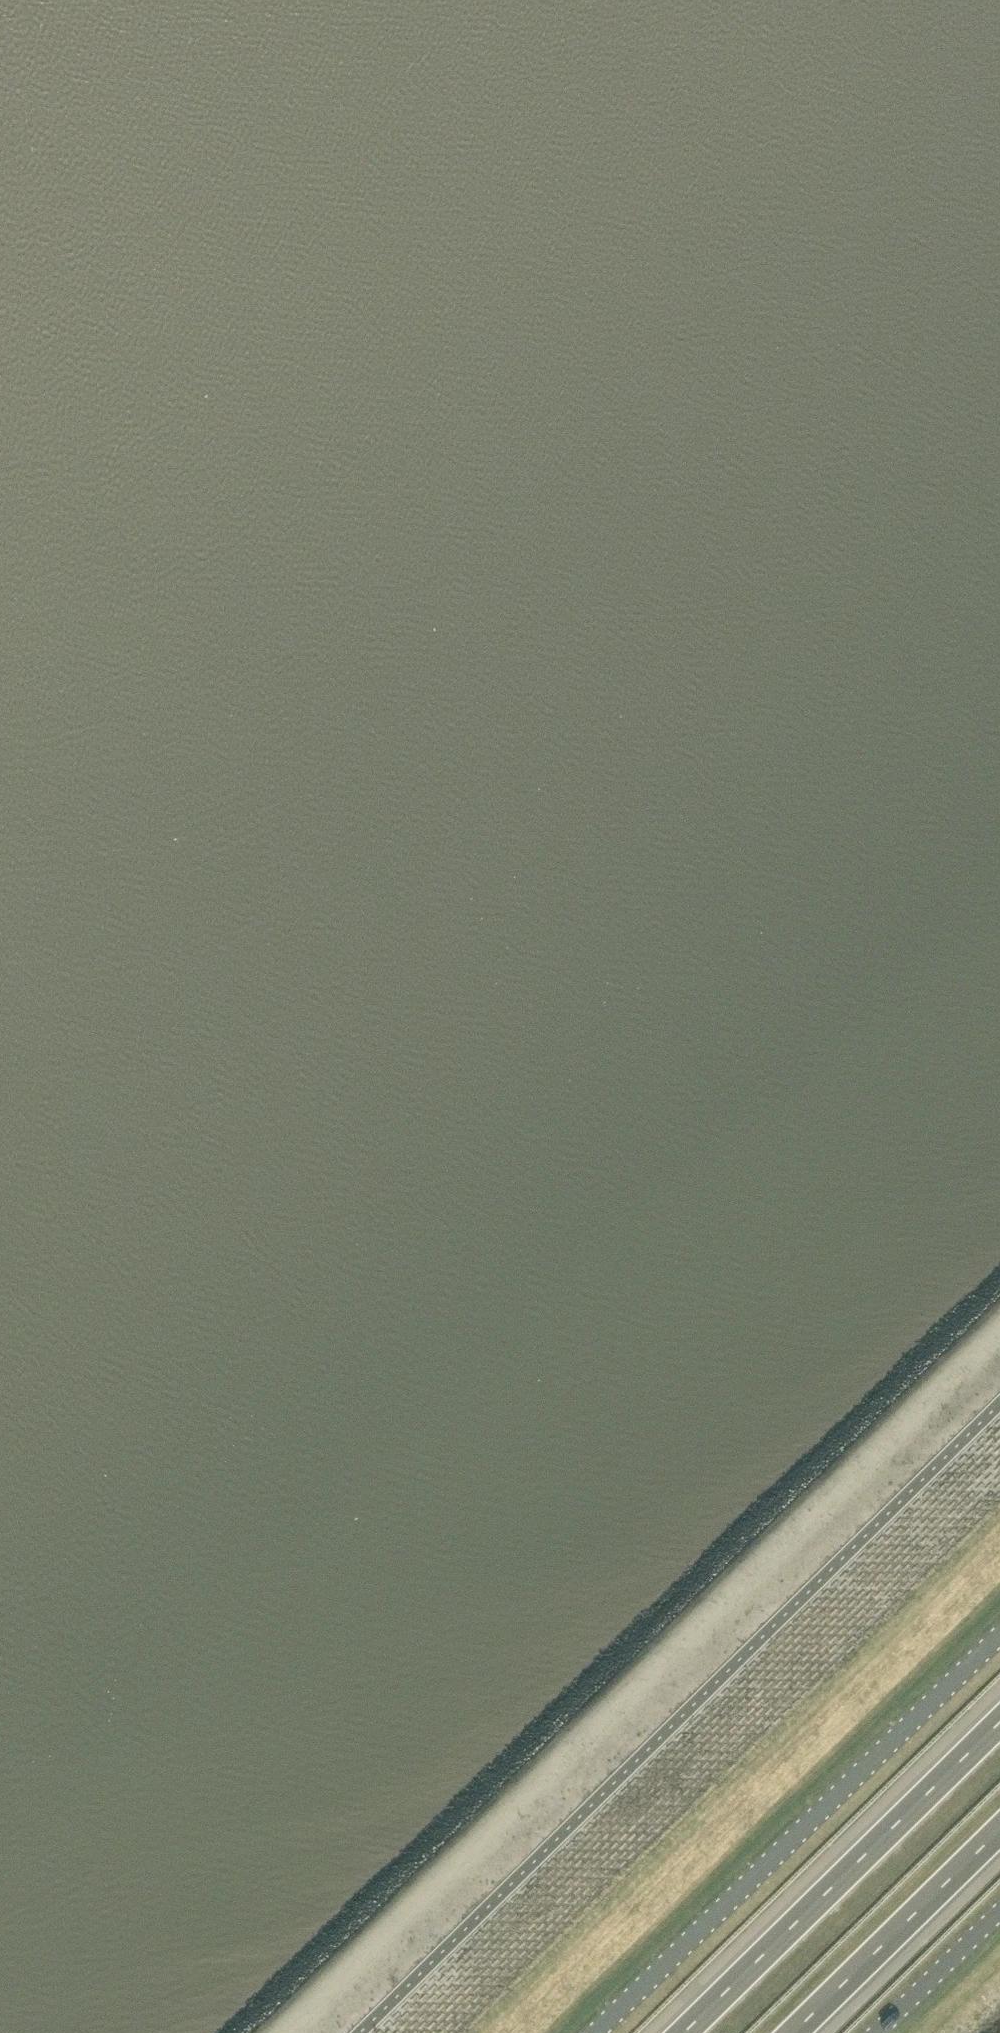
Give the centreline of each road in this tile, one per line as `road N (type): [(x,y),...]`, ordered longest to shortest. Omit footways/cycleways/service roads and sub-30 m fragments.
road 1 (unclassified): [(596,2032),(999,1635)]
road 2 (motorway): [(999,1723),(684,2032)]
road 3 (motorway): [(801,2032),(999,1838)]
road 4 (unclassified): [(874,2032),(999,1910)]

